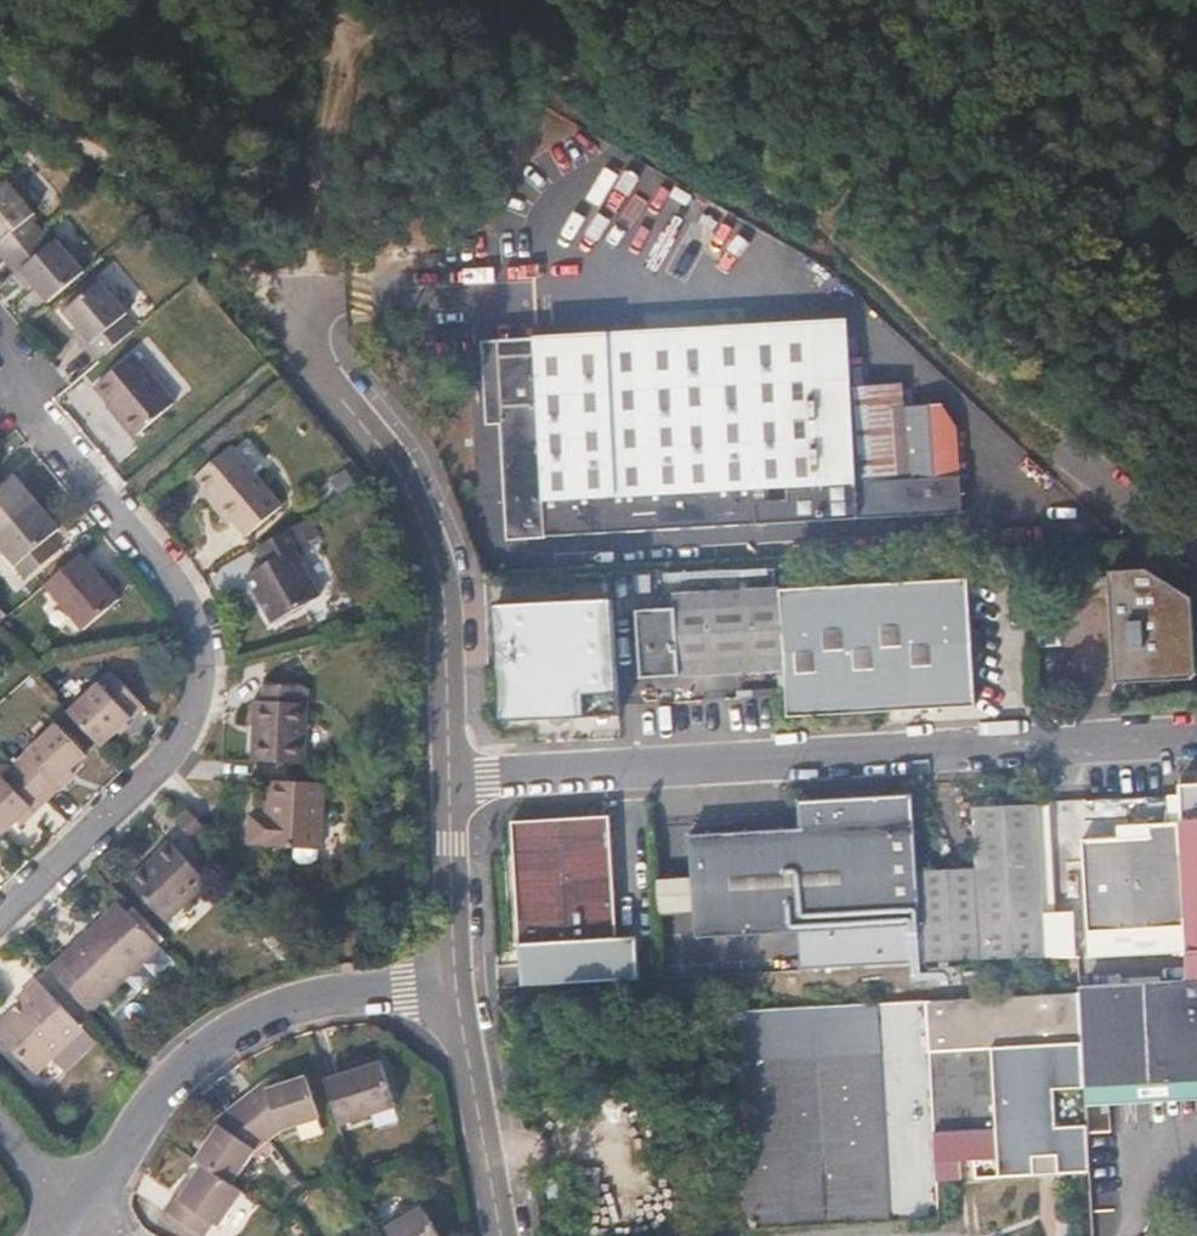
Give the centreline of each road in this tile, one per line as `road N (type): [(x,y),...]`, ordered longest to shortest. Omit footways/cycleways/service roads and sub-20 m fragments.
road 1 (track): [(1065,442),(642,77),(467,0)]
road 2 (residential): [(449,970),(432,585),(384,458),(290,322)]
road 3 (residential): [(0,387),(152,571),(181,618),(192,673),(174,740),(0,907)]
road 4 (residential): [(77,1218),(186,1062),(286,1004),(449,970)]
road 5 (track): [(290,322),(324,154),(324,4)]
road 6 (residential): [(496,1235),(449,970)]
road 7 (residential): [(77,1218),(0,1124)]

